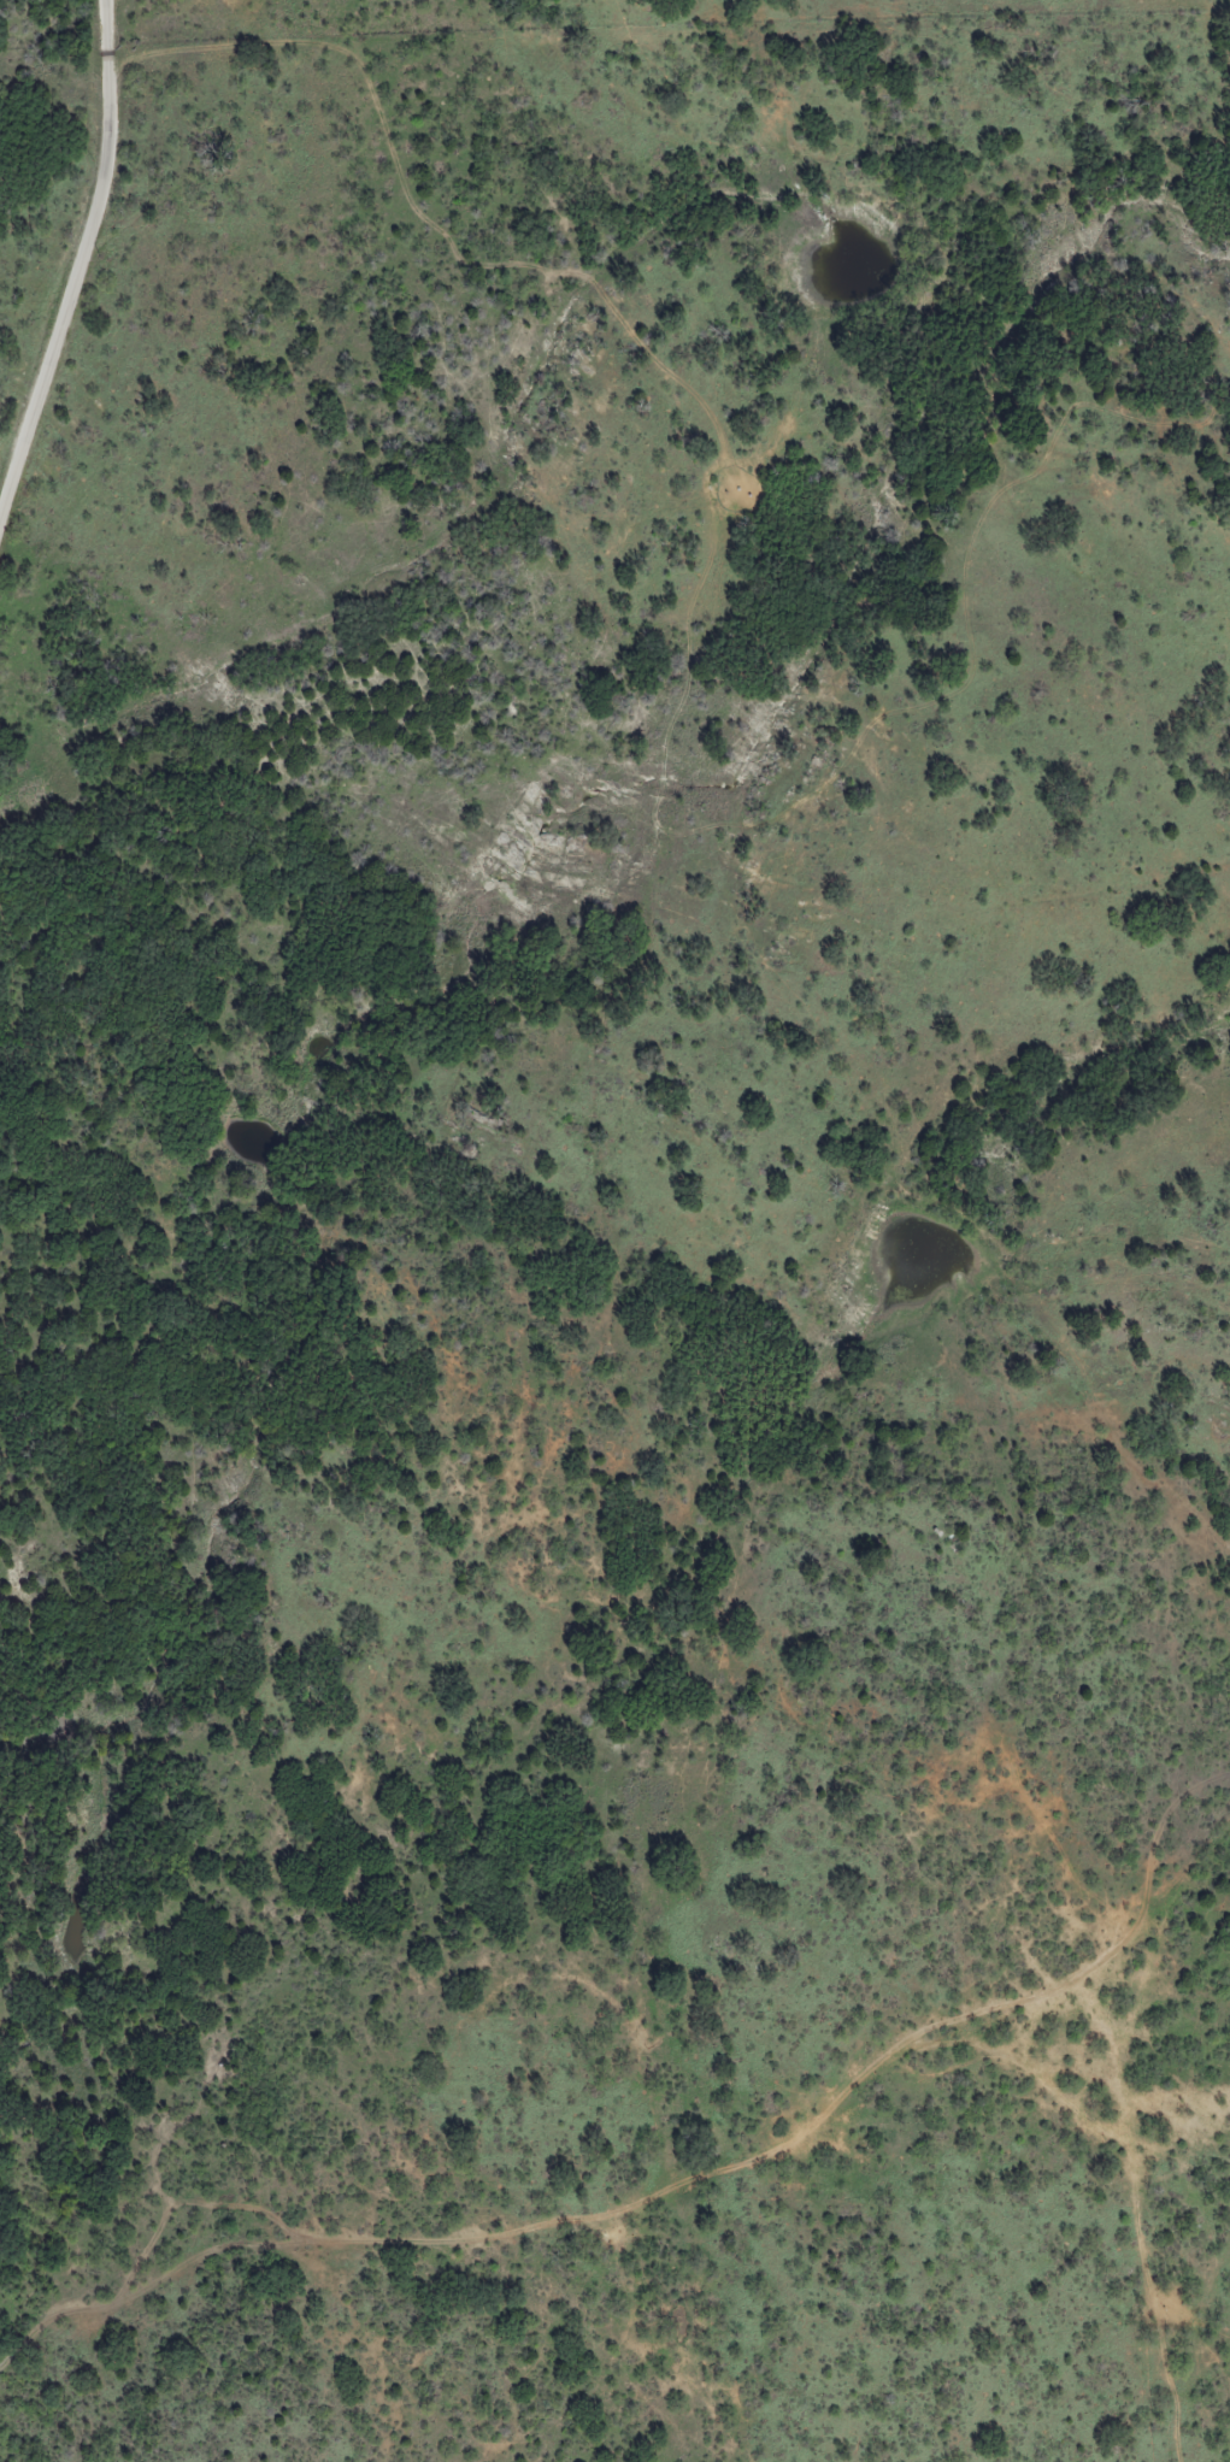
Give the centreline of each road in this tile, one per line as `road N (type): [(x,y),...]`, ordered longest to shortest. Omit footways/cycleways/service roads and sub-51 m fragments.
road 1 (residential): [(0,516),(99,206),(111,113),(107,0)]

